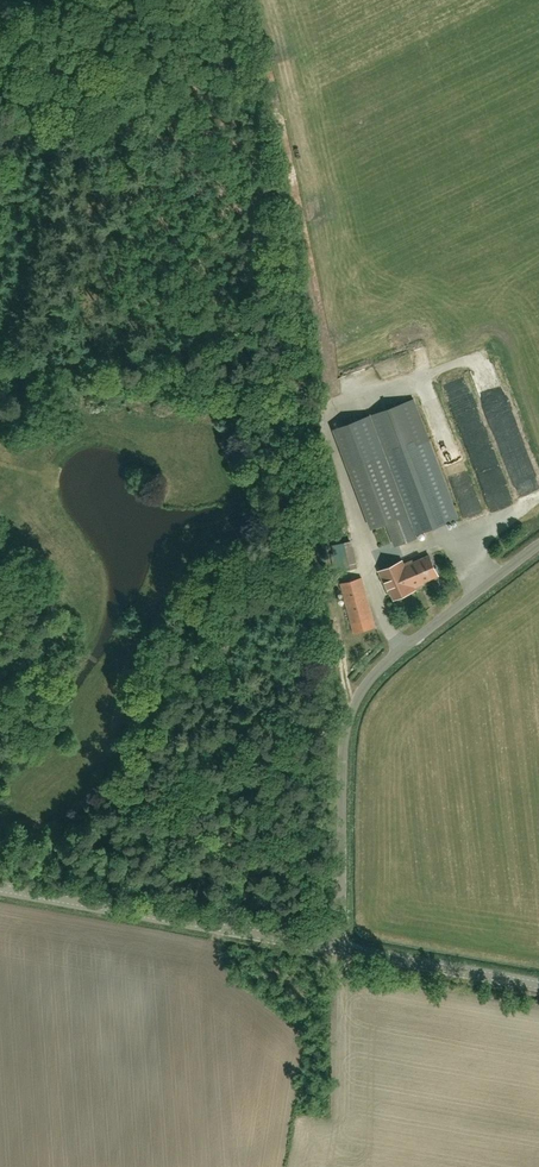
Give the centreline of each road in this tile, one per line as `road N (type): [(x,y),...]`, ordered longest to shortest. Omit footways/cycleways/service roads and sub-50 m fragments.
road 1 (unclassified): [(335,946),(354,705),(364,686),(538,542)]
road 2 (tertiary): [(335,946),(0,888)]
road 3 (tertiary): [(538,983),(335,946)]

